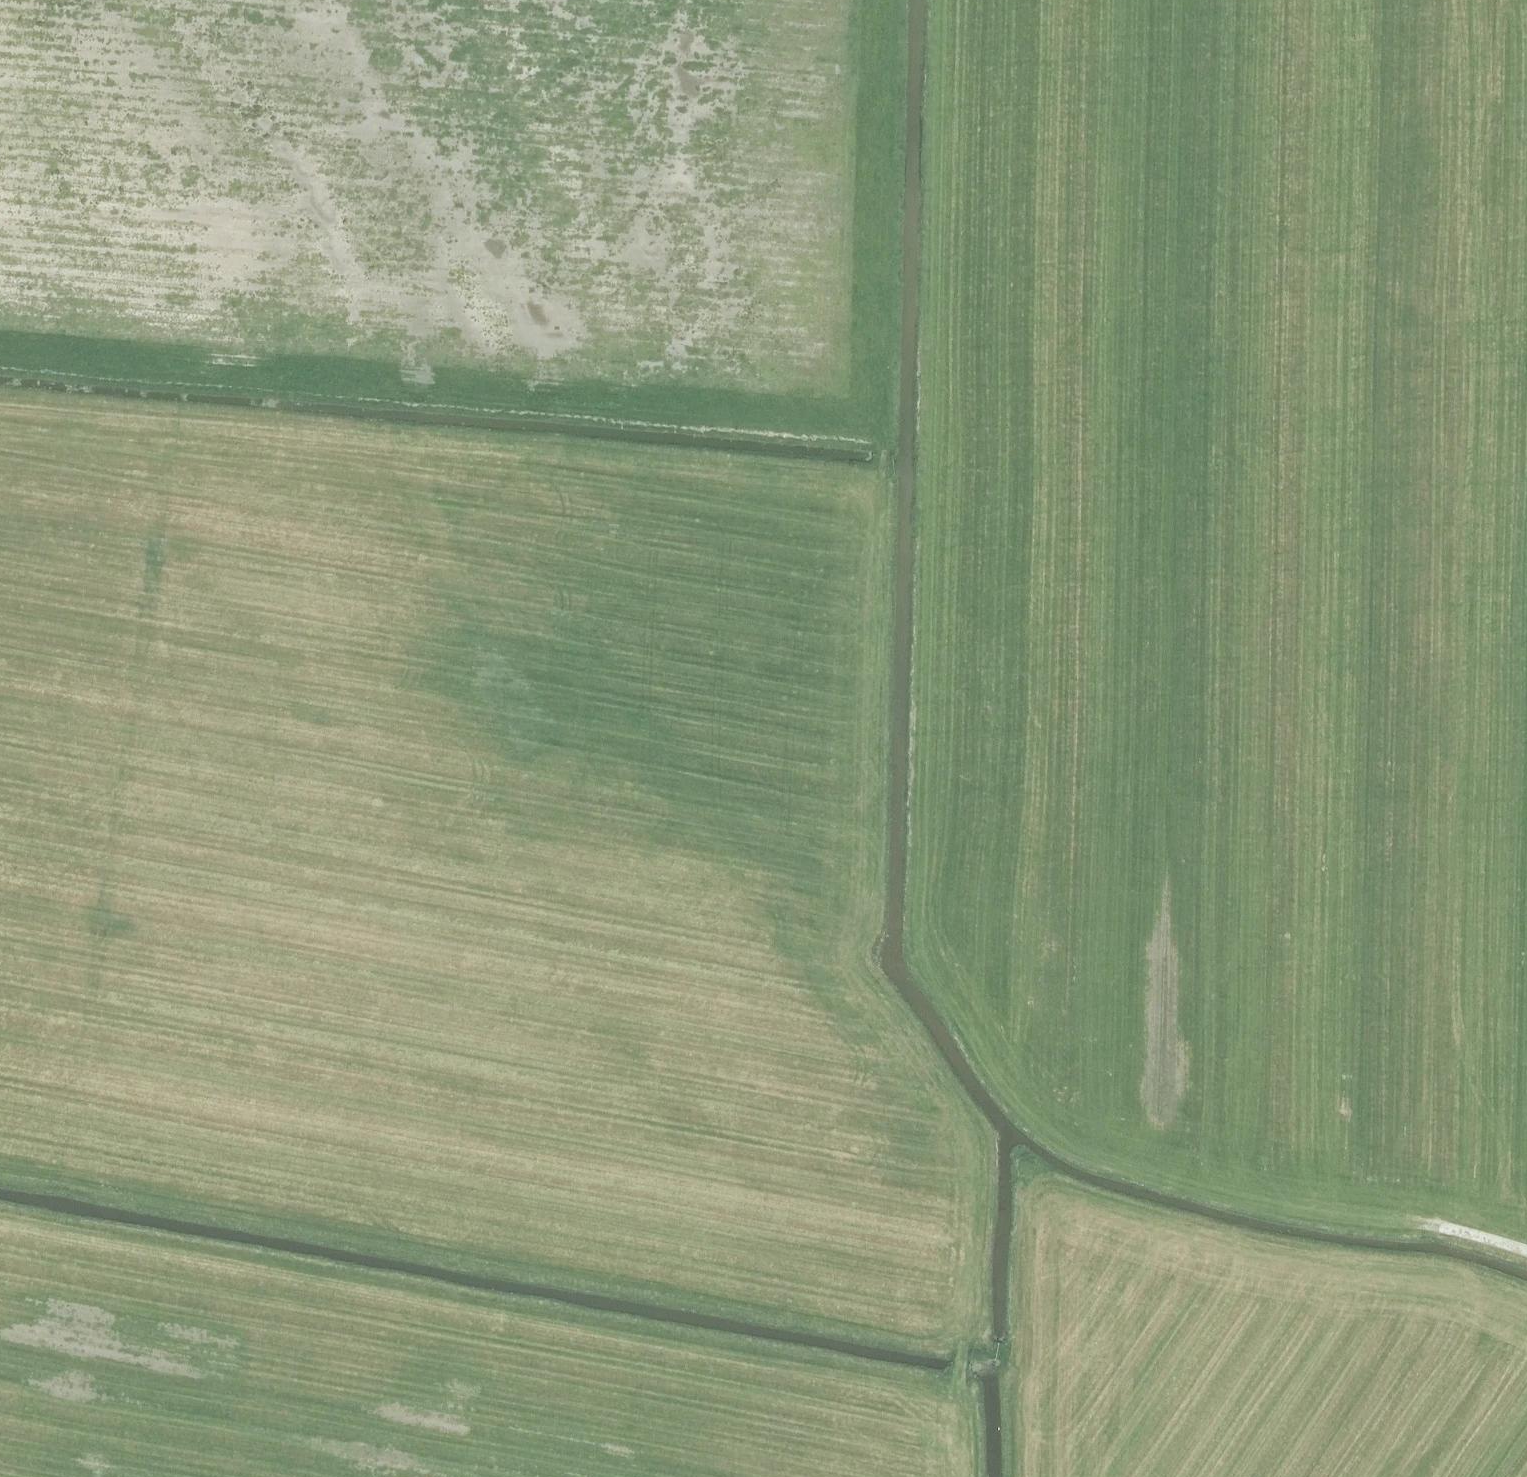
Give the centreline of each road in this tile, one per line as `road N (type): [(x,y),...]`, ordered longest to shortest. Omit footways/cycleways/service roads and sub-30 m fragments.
road 1 (track): [(1526,1252),(1389,1219)]

